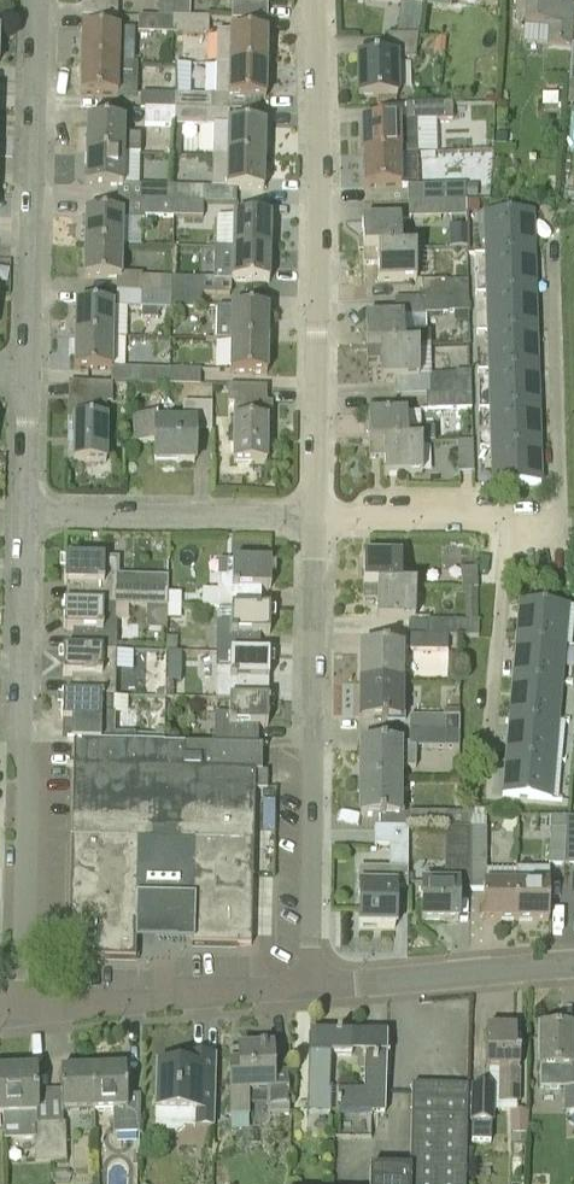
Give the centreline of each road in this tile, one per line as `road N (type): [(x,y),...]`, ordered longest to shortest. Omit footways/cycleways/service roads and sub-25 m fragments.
road 1 (residential): [(315,518),(315,0)]
road 2 (residential): [(19,1013),(26,515)]
road 3 (residential): [(312,987),(315,518)]
road 4 (residential): [(29,376),(36,0)]
road 5 (residential): [(19,1013),(312,987)]
road 6 (residential): [(26,515),(315,518)]
road 7 (residential): [(312,987),(573,965)]
road 8 (residential): [(315,518),(566,524)]
road 9 (residential): [(26,515),(29,376)]

